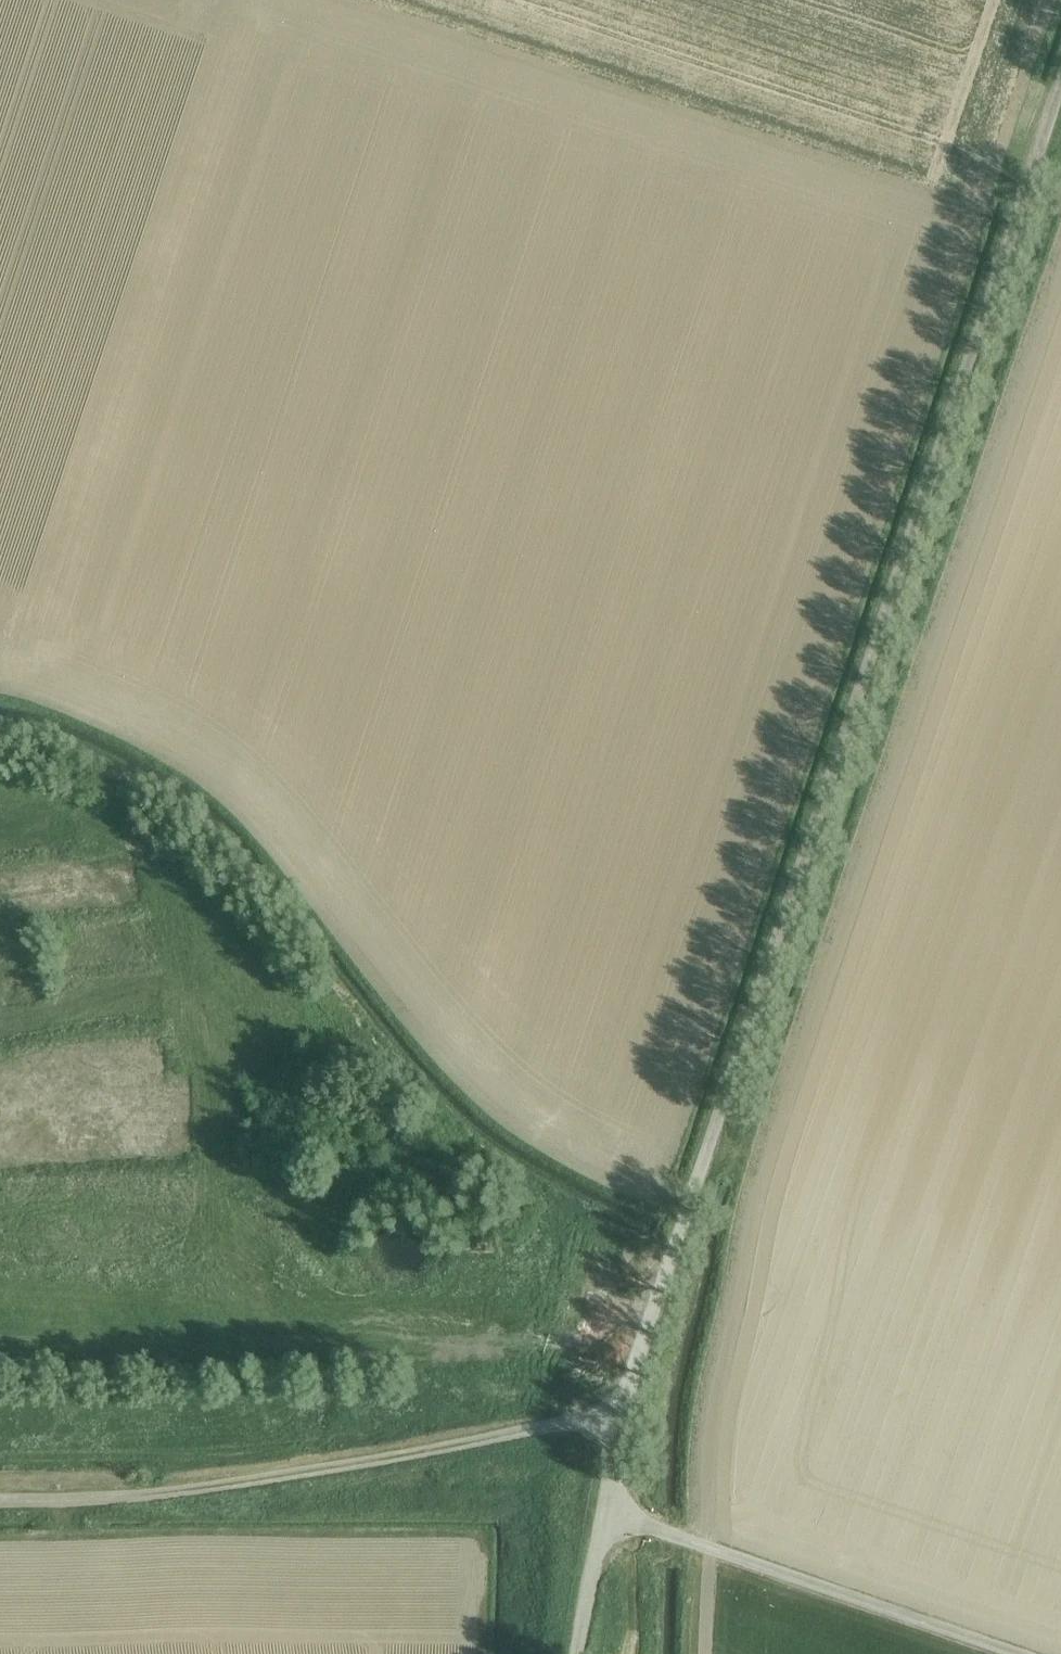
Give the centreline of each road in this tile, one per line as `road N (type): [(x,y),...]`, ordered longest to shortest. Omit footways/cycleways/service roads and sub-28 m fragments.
road 1 (unclassified): [(620,1426),(1060,95)]
road 2 (unclassified): [(620,1426),(586,1421),(150,1495),(0,1502)]
road 3 (unclassified): [(1020,1653),(608,1512)]
road 4 (unclassified): [(580,1653),(608,1512)]

